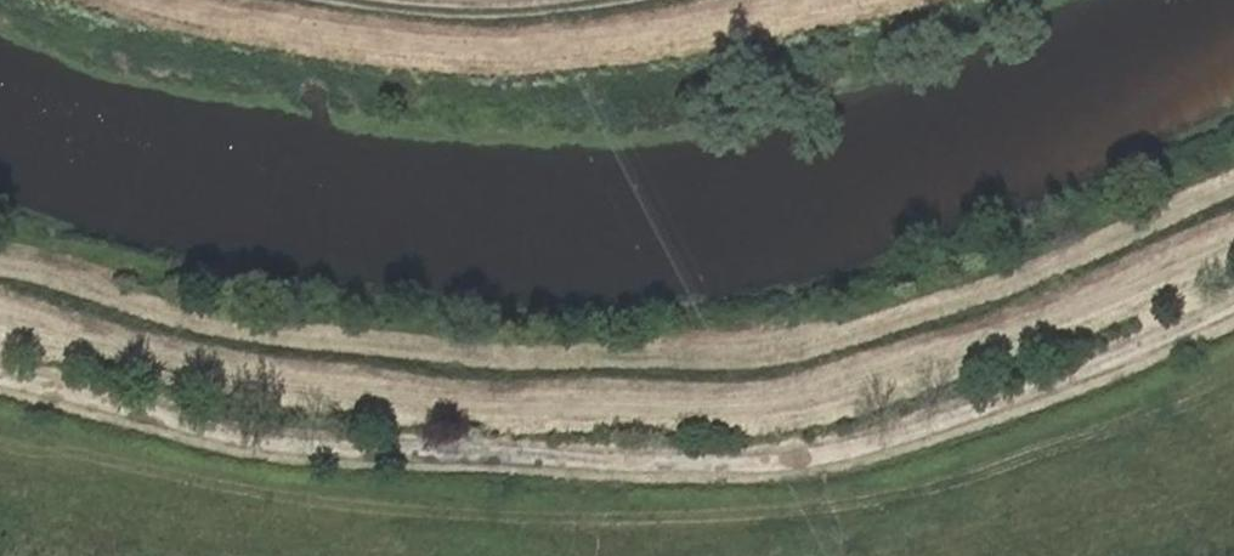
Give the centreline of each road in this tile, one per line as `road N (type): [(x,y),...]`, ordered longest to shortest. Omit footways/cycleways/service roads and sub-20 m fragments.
road 1 (track): [(0,371),(242,431),(664,468),(807,460),(904,439),(1077,381),(1233,310)]

